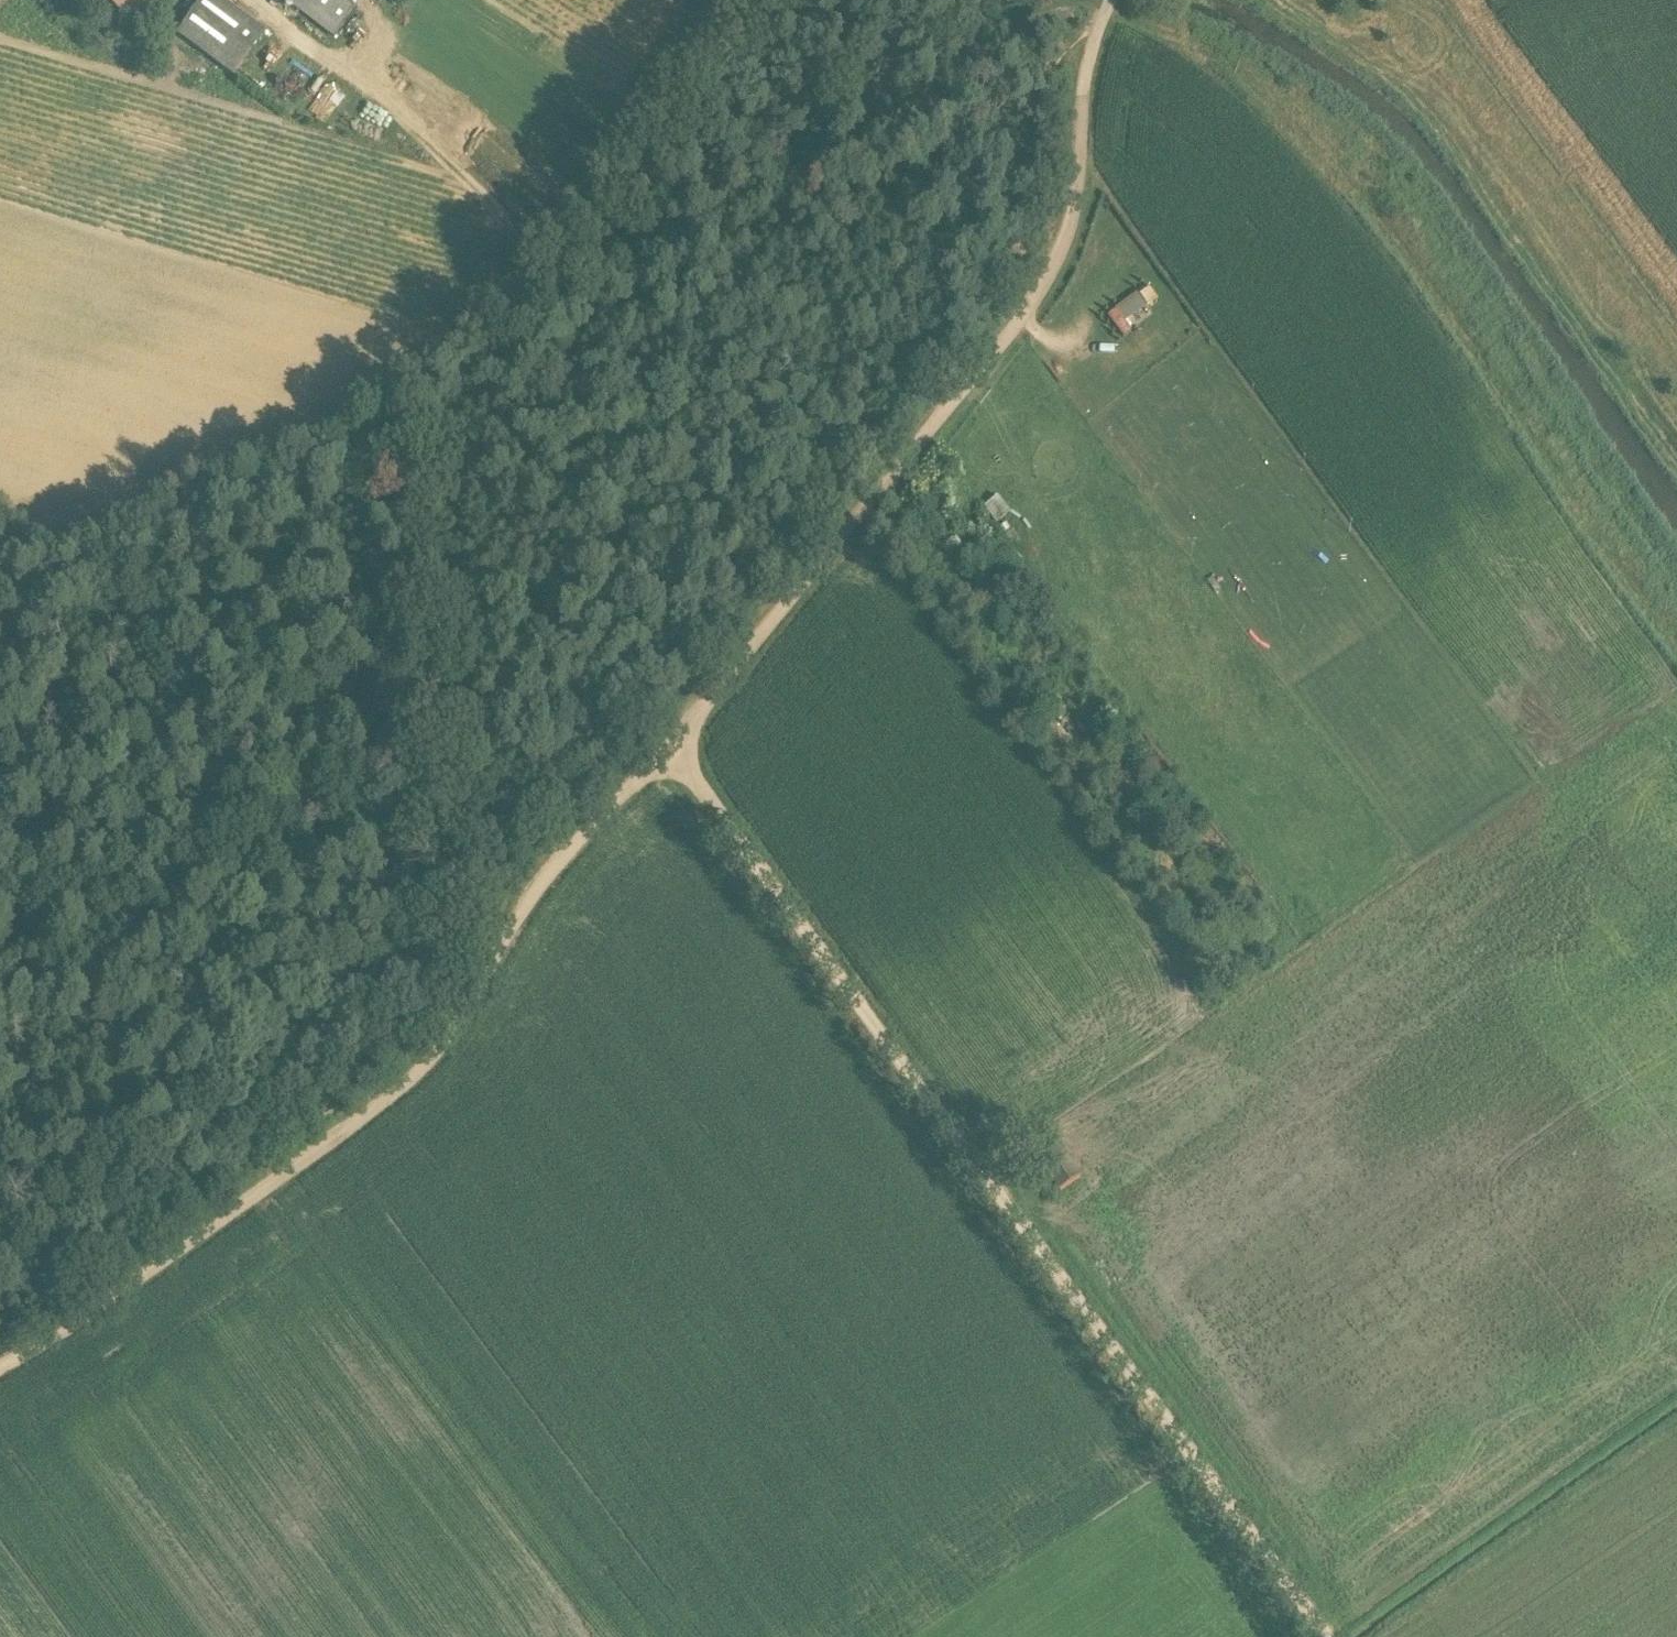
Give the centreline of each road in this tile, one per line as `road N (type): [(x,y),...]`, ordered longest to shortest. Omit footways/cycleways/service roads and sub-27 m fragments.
road 1 (unclassified): [(1343,1636),(702,752),(702,728),(720,683),(1068,245),(1095,137),(1094,49),(1112,0)]
road 2 (track): [(0,1357),(418,1074),(457,1032),(566,869),(702,728)]

